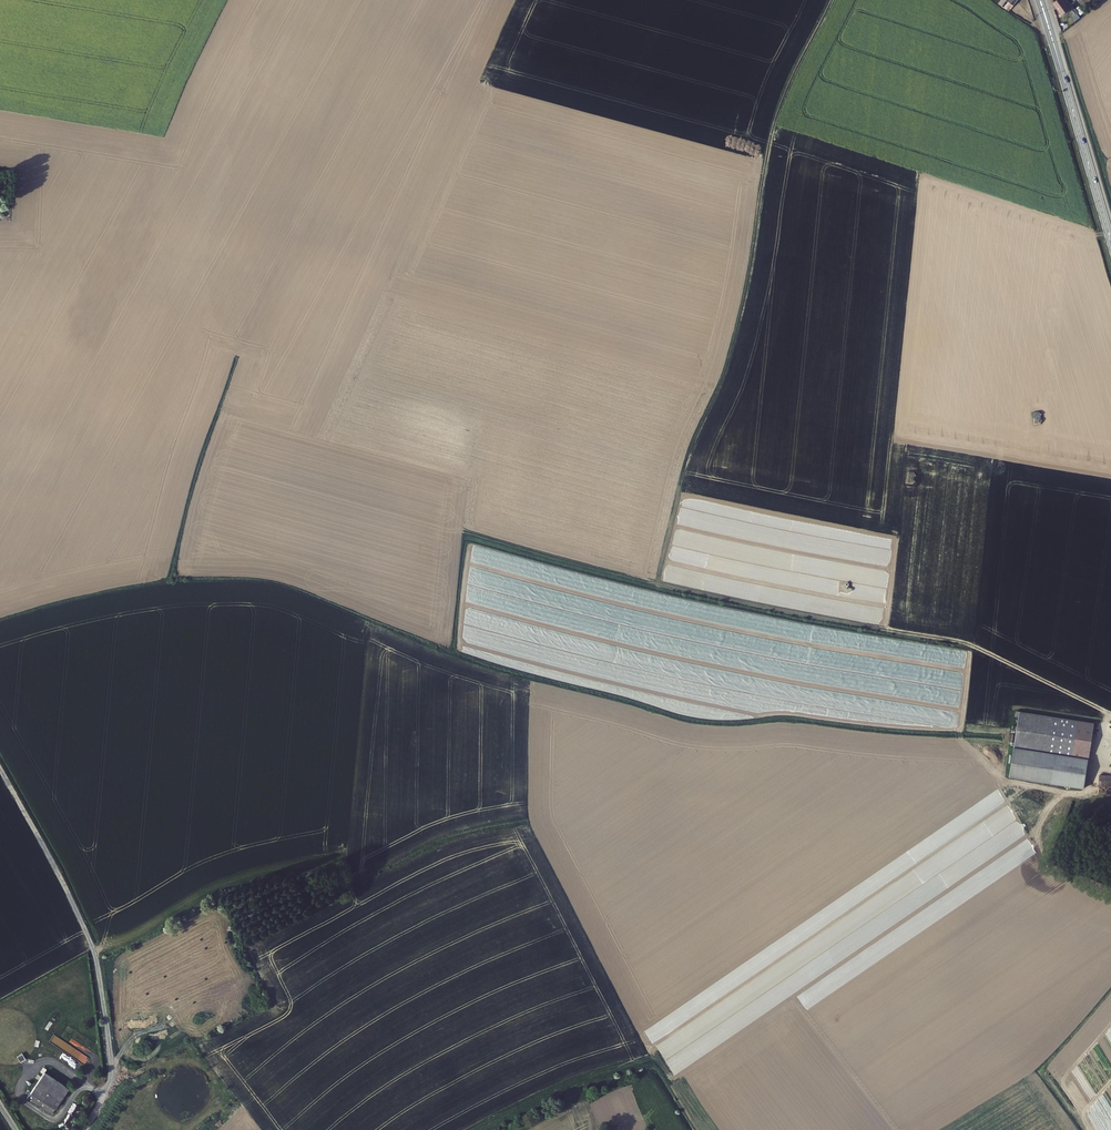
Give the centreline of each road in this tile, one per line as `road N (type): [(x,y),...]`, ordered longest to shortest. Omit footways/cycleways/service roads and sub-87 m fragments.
road 1 (track): [(1110,715),(965,644),(651,584),(468,535)]
road 2 (track): [(658,586),(686,461),(730,354),(765,152),(828,0)]
road 3 (track): [(0,769),(95,956),(111,1076),(84,1129)]
road 4 (tertiary): [(1110,240),(1040,0)]

